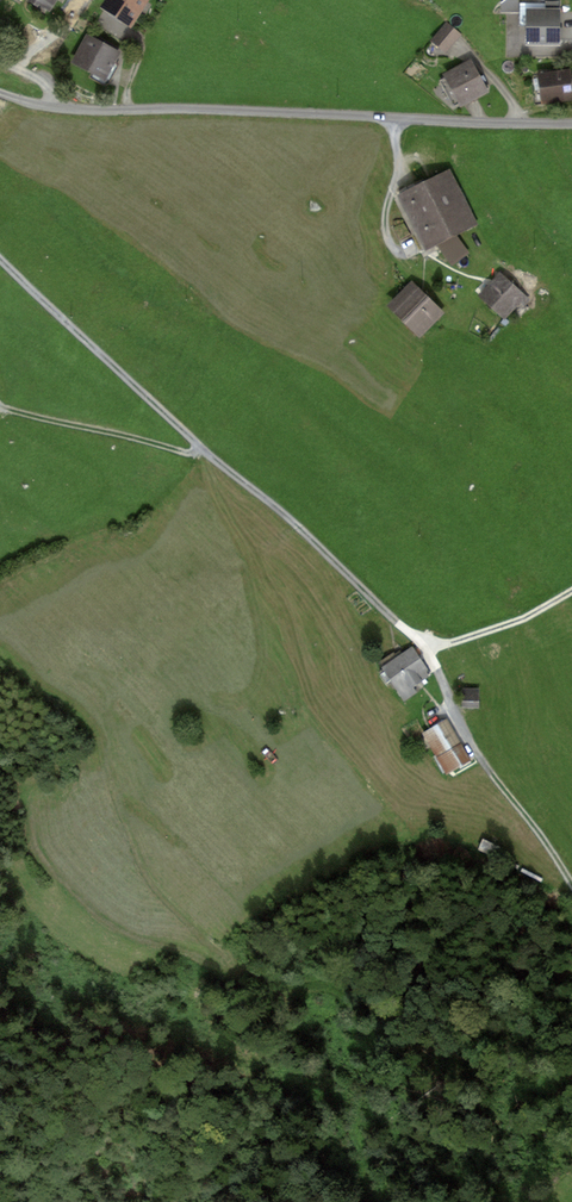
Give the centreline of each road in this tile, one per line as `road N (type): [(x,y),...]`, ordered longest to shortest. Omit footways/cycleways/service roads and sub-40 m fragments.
road 1 (track): [(571,878),(485,765),(420,643),(0,258)]
road 2 (unclassified): [(157,110),(571,124)]
road 3 (track): [(197,446),(189,452),(0,406)]
road 4 (track): [(420,643),(517,621),(571,591)]
road 5 (residential): [(0,91),(53,108),(157,110)]
road 6 (track): [(397,119),(399,166),(385,232),(410,256)]

